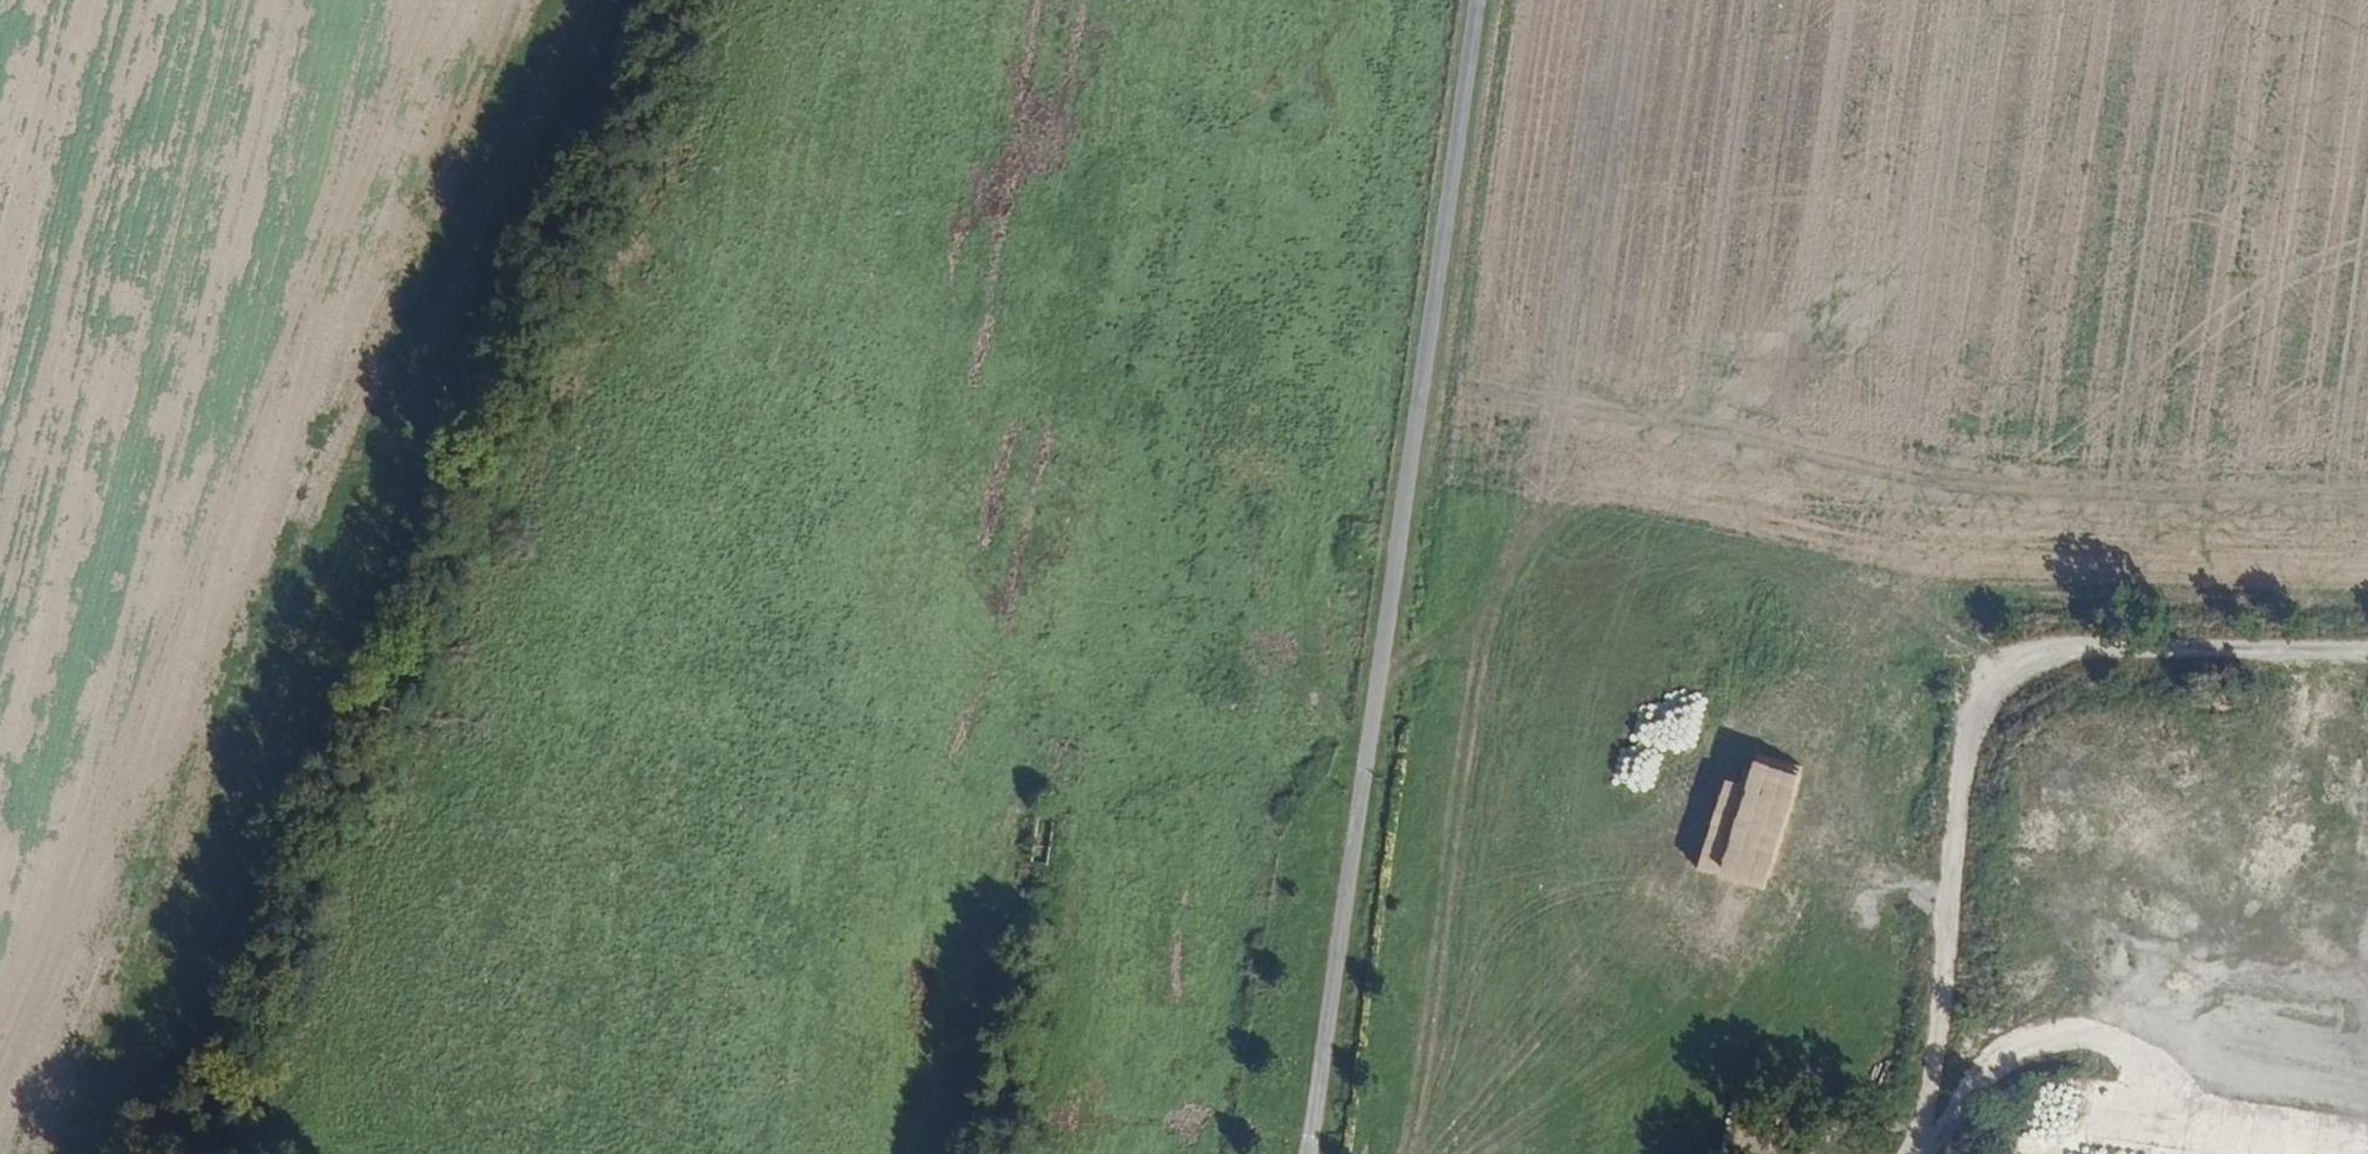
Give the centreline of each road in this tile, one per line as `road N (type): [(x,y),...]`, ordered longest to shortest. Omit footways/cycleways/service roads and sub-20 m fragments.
road 1 (unclassified): [(1299,1153),(1300,1077),(1337,904),(1470,0)]
road 2 (track): [(1898,1153),(1922,1080),(1953,734),(1976,671),(2029,641),(2367,647)]

